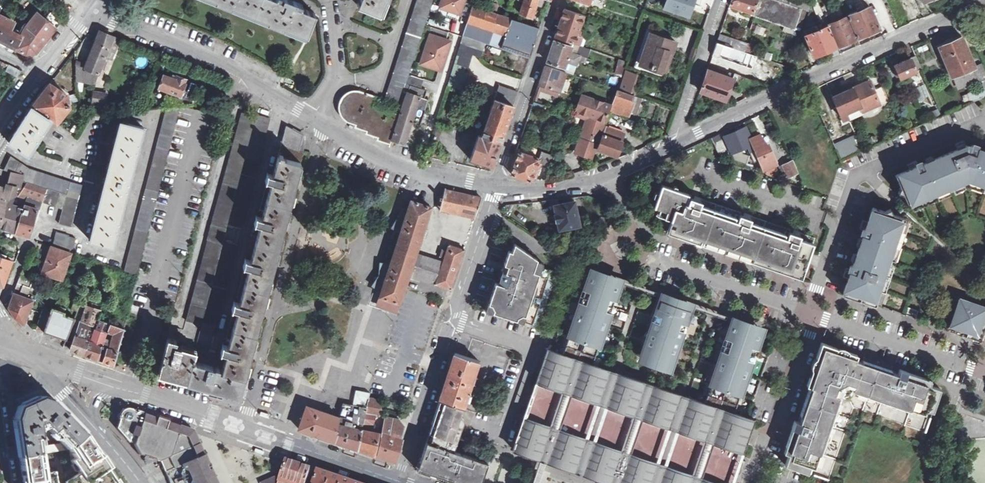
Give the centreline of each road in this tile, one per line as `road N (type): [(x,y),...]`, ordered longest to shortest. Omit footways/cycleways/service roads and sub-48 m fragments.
road 1 (residential): [(495,188),(391,163),(242,78),(87,13)]
road 2 (residential): [(673,146),(984,6)]
road 3 (tertiary): [(113,383),(398,482)]
road 4 (residential): [(495,188),(560,0)]
road 5 (residential): [(495,188),(573,186),(673,146)]
road 6 (residential): [(984,374),(811,316)]
road 7 (residential): [(752,482),(811,316)]
road 8 (residential): [(811,316),(647,259)]
road 9 (residential): [(398,482),(452,321)]
road 10 (residential): [(673,146),(720,0)]
road 11 (residential): [(495,188),(452,321)]

